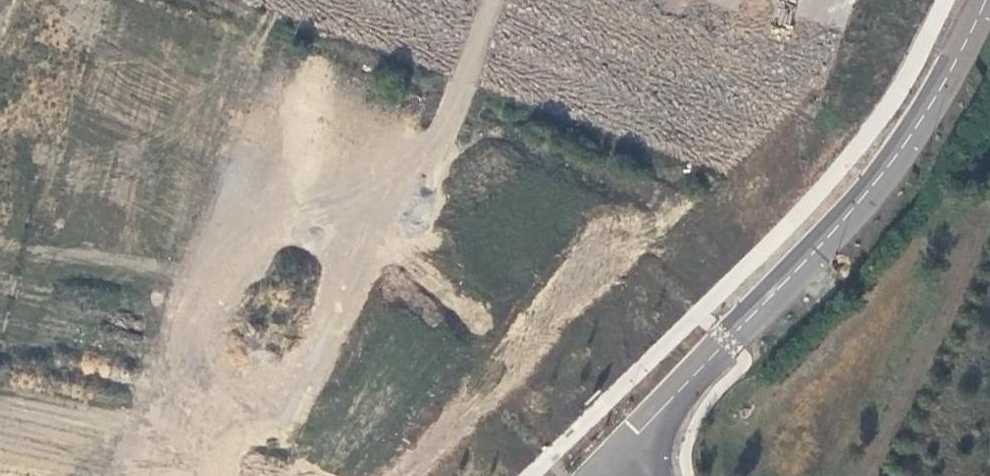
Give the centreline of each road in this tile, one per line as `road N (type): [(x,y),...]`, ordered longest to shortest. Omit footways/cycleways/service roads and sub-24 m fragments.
road 1 (unclassified): [(664,406),(889,167),(940,92),(987,0)]

